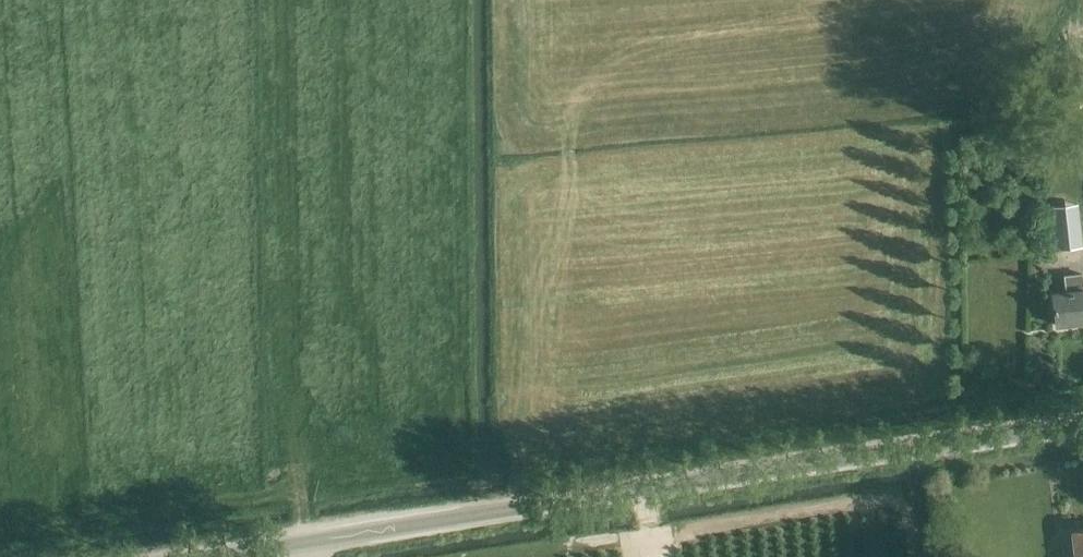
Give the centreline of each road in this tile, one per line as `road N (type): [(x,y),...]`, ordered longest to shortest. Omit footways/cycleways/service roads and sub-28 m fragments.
road 1 (unclassified): [(189,556),(1082,431)]

